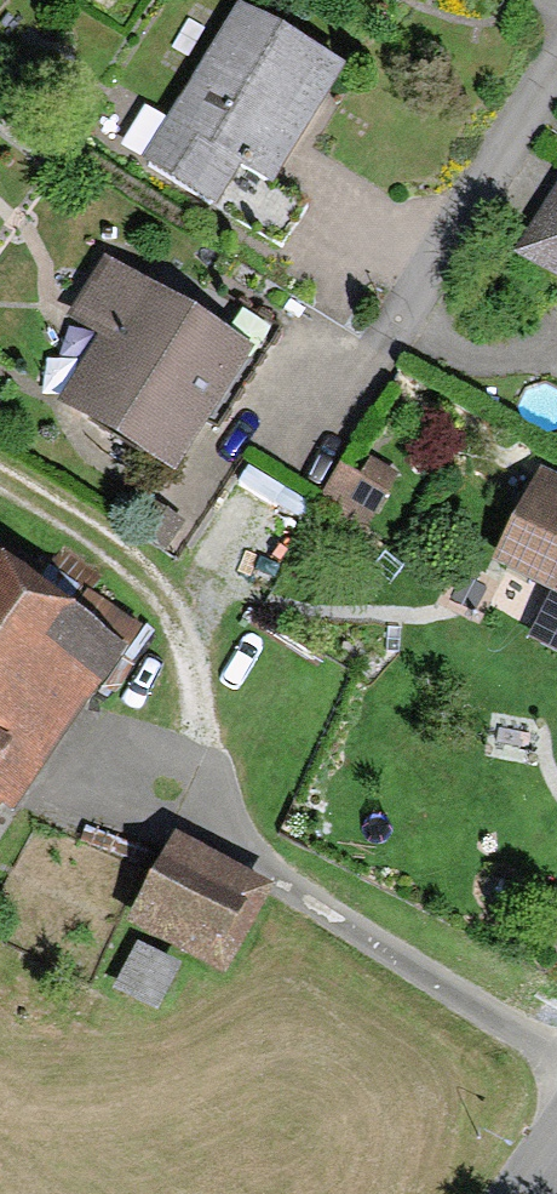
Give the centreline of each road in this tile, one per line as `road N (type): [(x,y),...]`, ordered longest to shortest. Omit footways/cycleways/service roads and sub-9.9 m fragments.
road 1 (track): [(556,1049),(287,887),(211,789),(189,668),(164,606),(101,546),(0,488)]
road 2 (residential): [(556,57),(307,465)]

